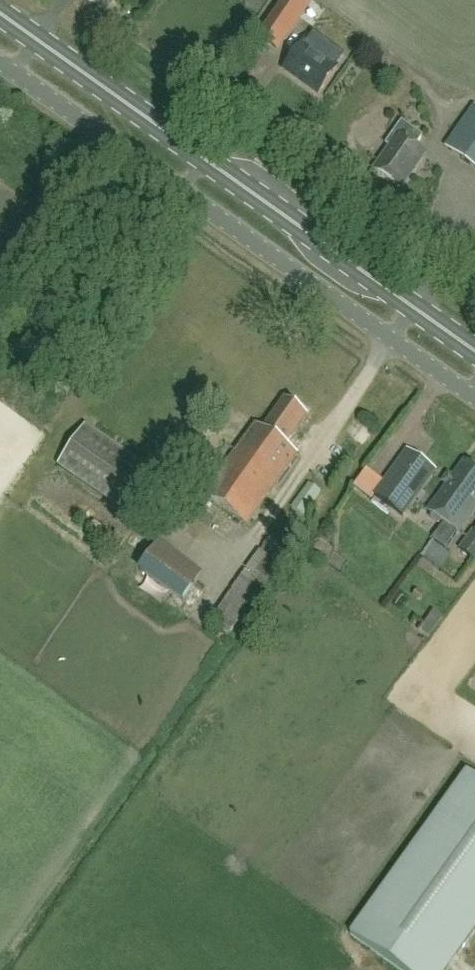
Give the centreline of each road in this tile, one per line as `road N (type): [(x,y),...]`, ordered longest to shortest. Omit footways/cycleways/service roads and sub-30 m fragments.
road 1 (primary): [(474,351),(0,13)]
road 2 (unclassified): [(474,396),(0,62)]

